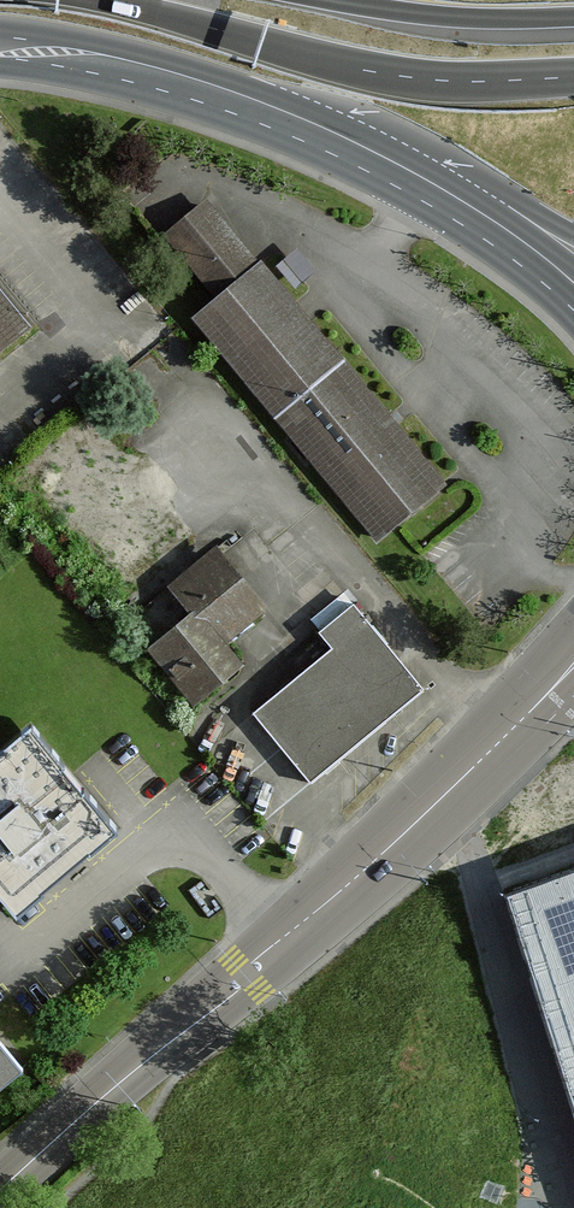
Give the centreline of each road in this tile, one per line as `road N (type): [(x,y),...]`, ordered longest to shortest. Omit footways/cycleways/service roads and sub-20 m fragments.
road 1 (tertiary): [(566,675),(0,1202)]
road 2 (motorway): [(103,0),(370,71),(470,82),(573,77)]
road 3 (primary): [(0,47),(161,80),(255,111),(450,205)]
road 4 (motorway): [(328,0),(484,18),(573,17)]
road 5 (motorway): [(573,240),(450,205)]
road 6 (primary): [(450,205),(554,279)]

